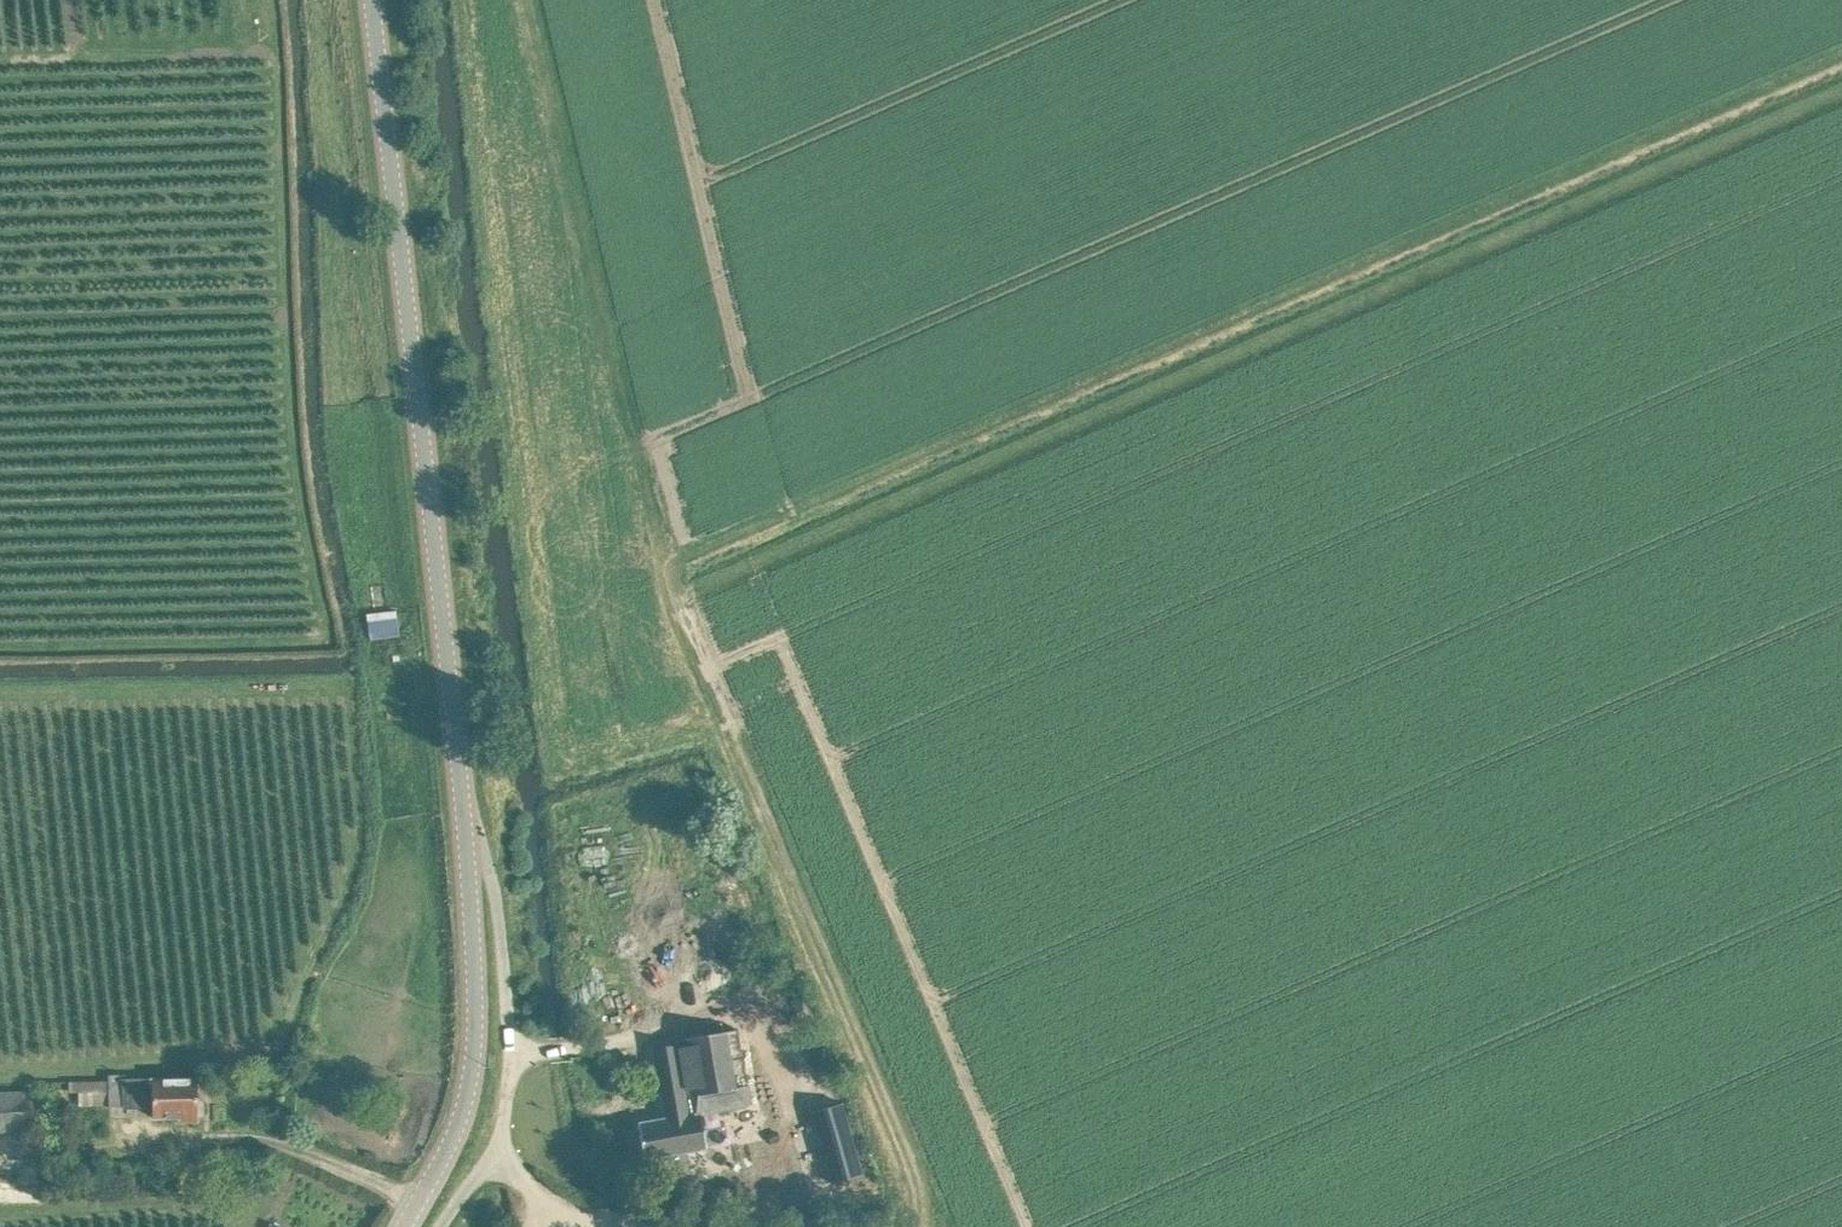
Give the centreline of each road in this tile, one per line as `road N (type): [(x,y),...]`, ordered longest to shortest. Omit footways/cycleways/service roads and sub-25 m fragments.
road 1 (track): [(921,1226),(914,1172),(722,720),(665,564),(529,0)]
road 2 (tertiary): [(408,1226),(471,1097),(478,993),(364,0)]

